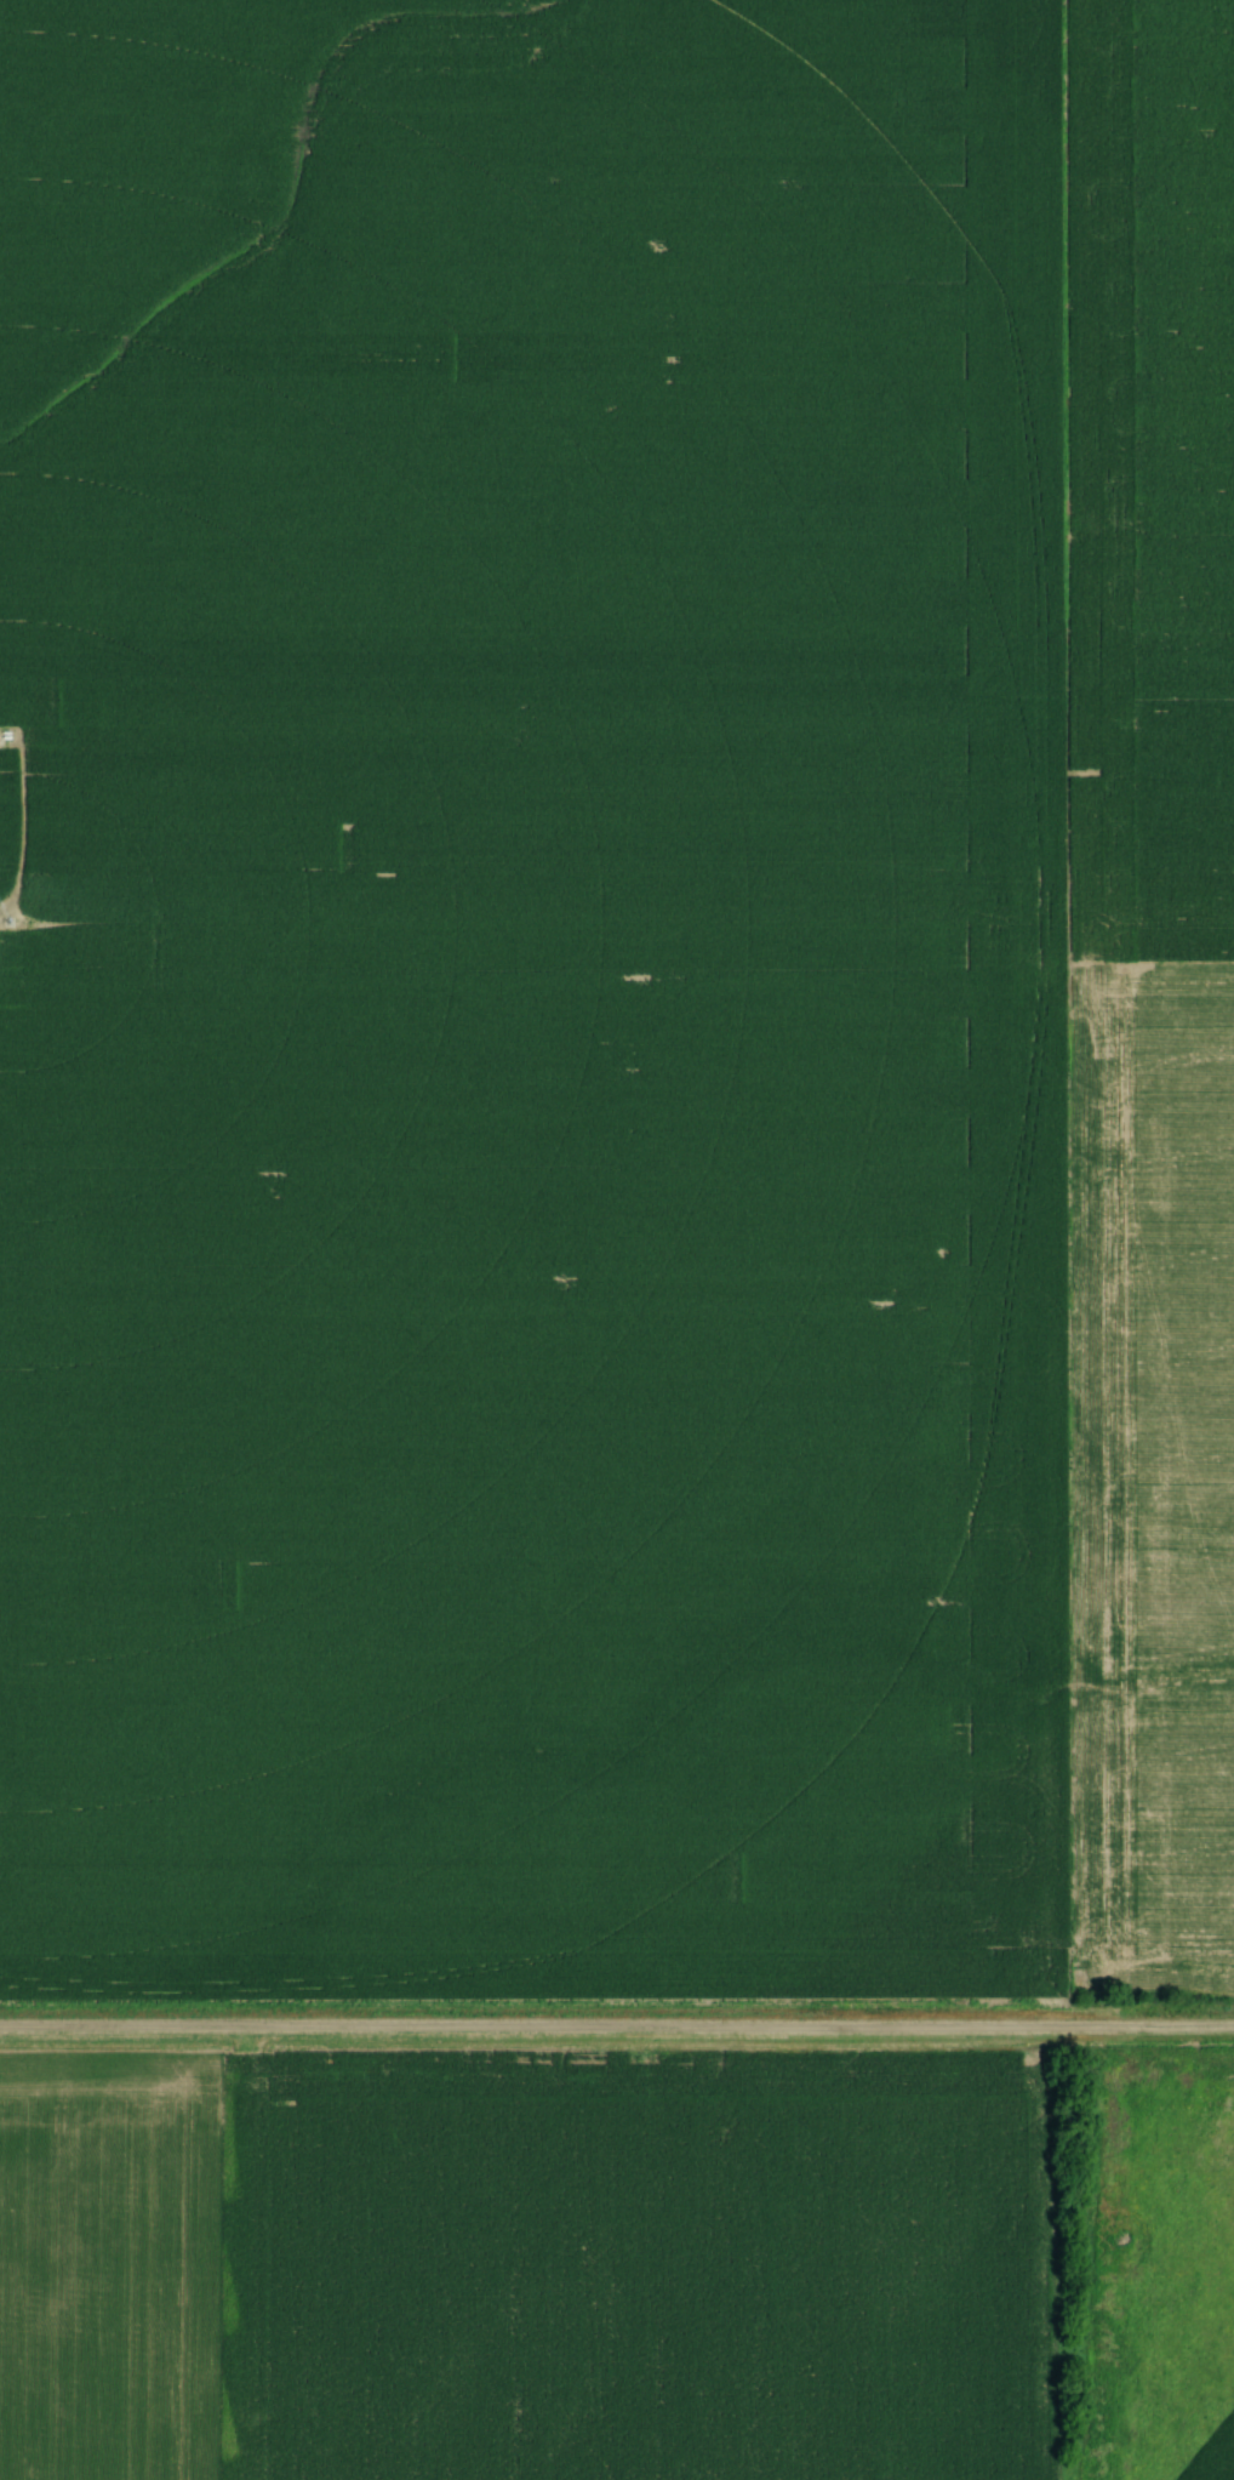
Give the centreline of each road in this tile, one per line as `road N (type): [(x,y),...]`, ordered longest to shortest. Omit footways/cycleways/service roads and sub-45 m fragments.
road 1 (residential): [(1233,2030),(0,2029)]

